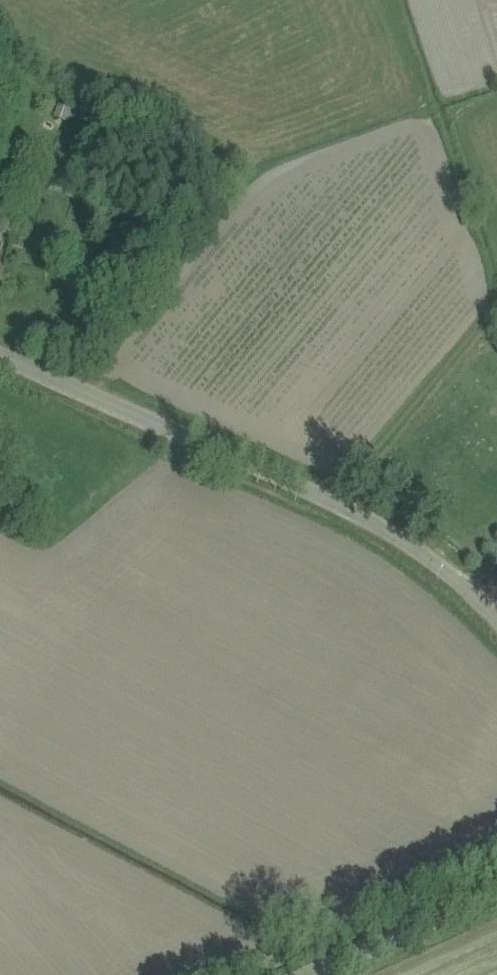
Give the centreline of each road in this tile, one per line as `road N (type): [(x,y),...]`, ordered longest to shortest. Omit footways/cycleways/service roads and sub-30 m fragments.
road 1 (unclassified): [(496,620),(409,536),(0,356)]
road 2 (unclassified): [(286,974),(496,878)]

